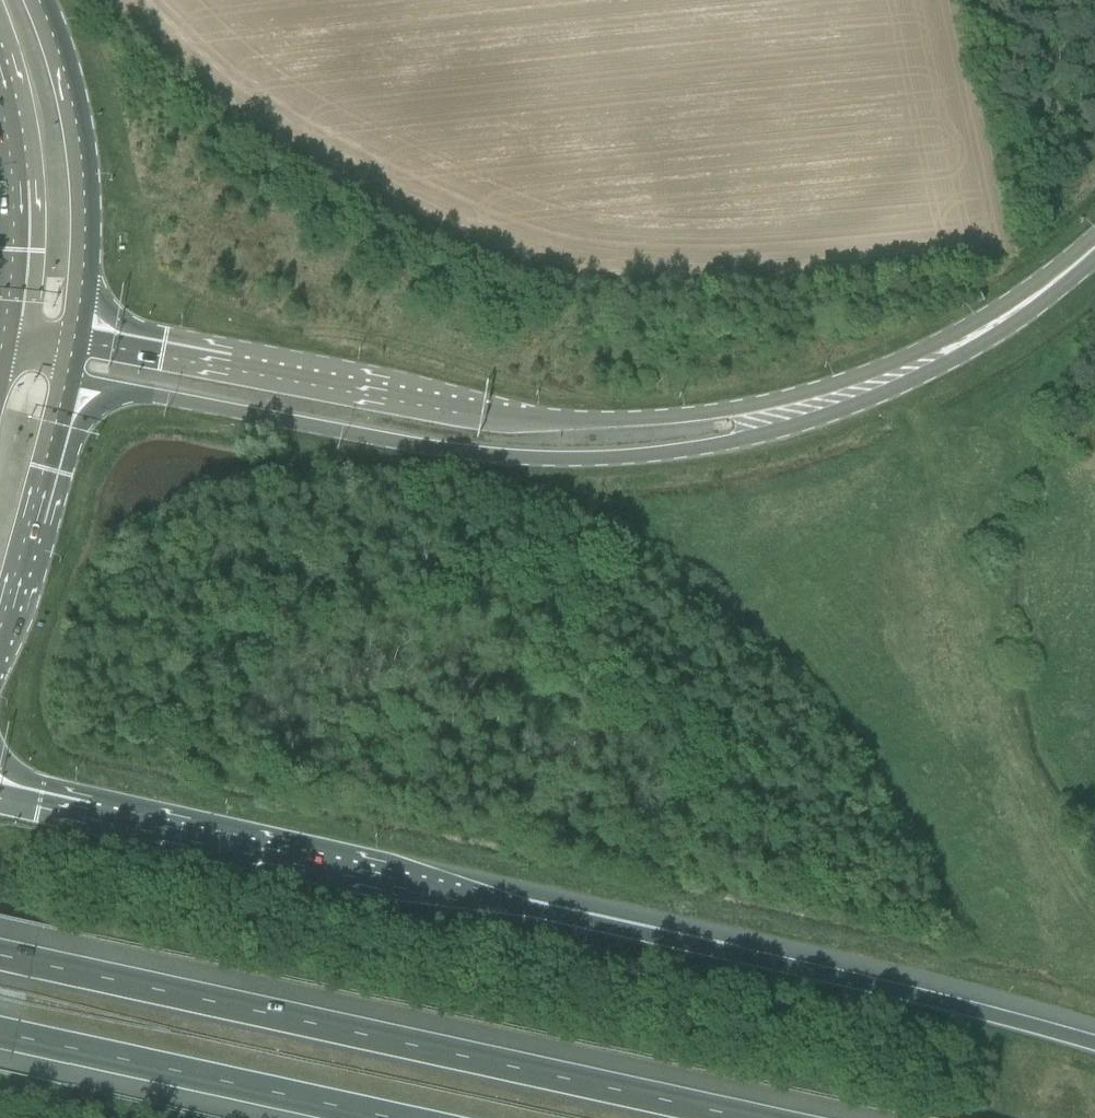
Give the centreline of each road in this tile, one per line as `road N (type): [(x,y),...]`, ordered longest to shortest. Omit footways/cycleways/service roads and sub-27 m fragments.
road 1 (motorway): [(1094,1049),(461,894),(0,802)]
road 2 (motorway): [(732,1117),(0,957)]
road 3 (secondary): [(67,382),(517,458),(709,447),(760,421)]
road 4 (secondary): [(760,421),(515,417),(75,344)]
road 5 (motorway): [(0,1036),(378,1117)]
road 6 (secondary): [(760,421),(849,396),(932,360),(1040,294),(1094,249)]
road 7 (primary): [(75,344),(83,158),(39,0)]
road 8 (primary): [(0,628),(67,382)]
road 9 (primary): [(0,102),(14,252),(3,341)]

